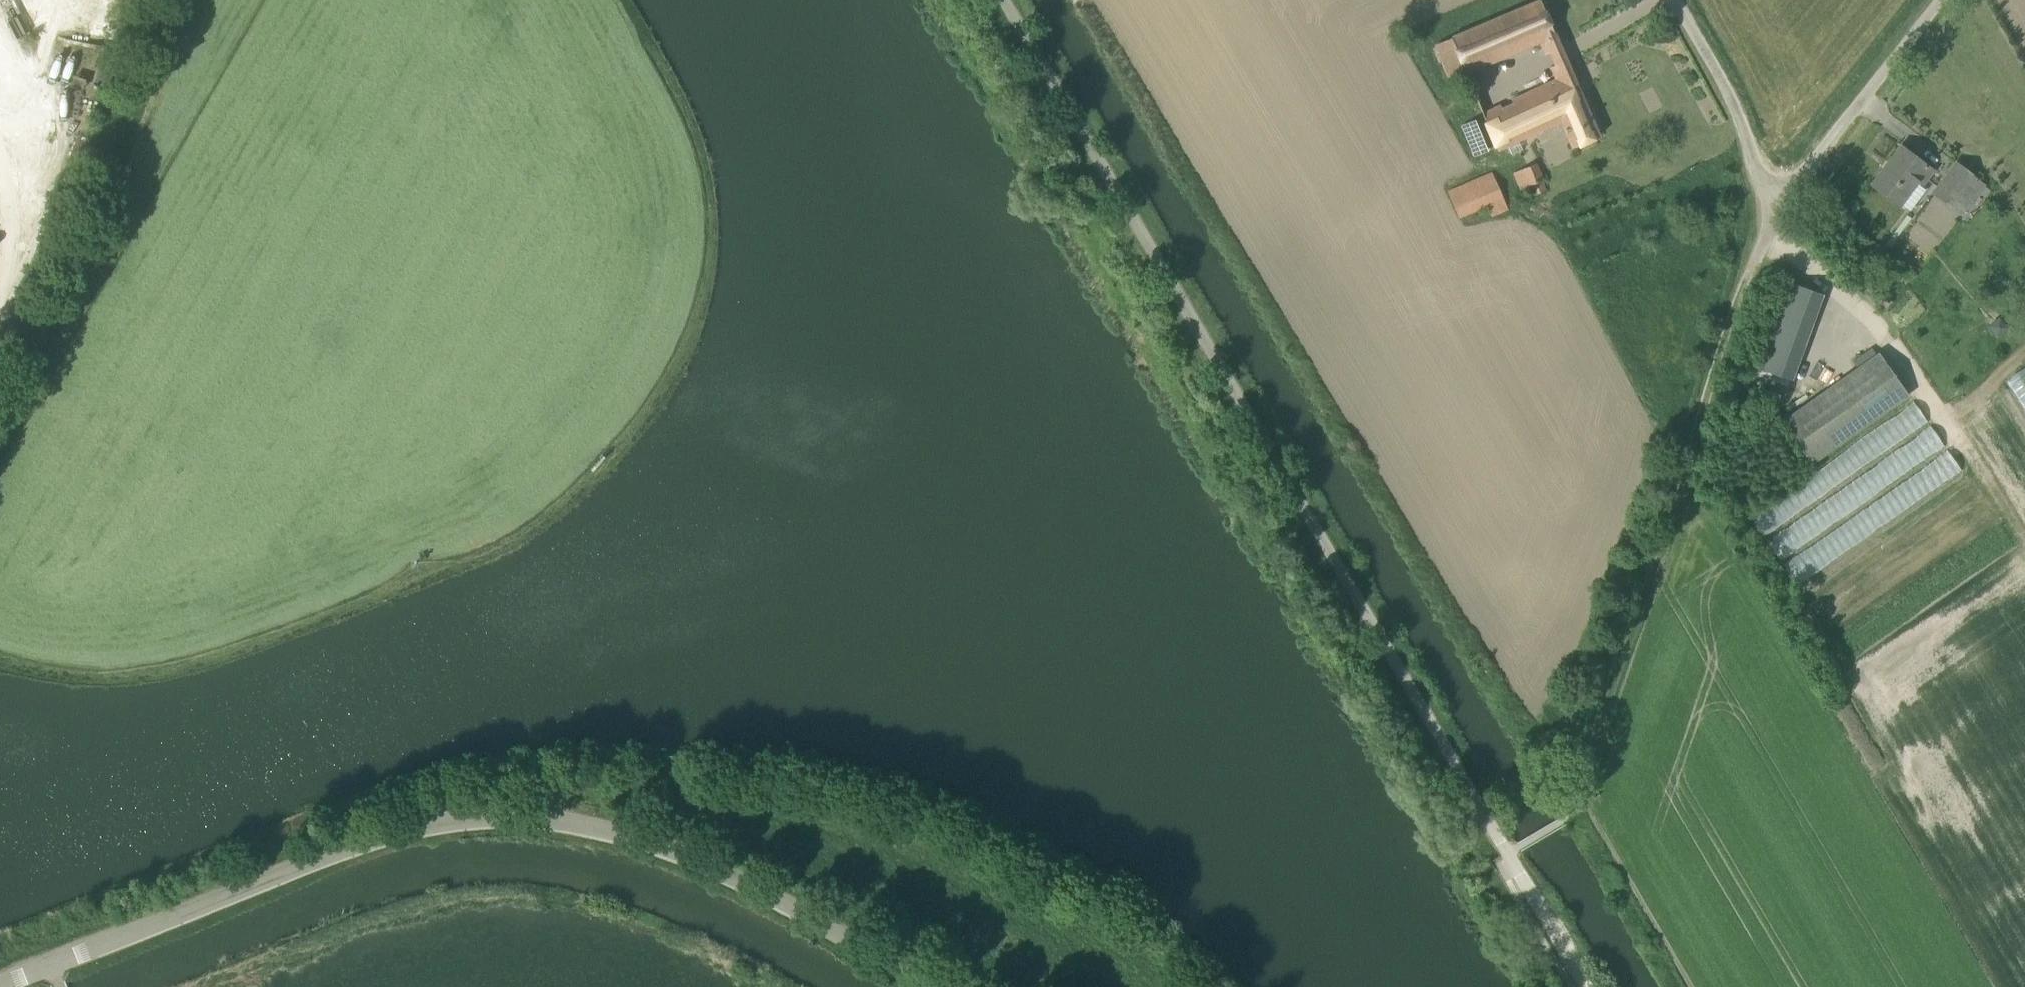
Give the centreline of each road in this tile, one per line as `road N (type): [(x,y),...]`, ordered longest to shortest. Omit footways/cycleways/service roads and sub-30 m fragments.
road 1 (unclassified): [(1510,851),(1009,0)]
road 2 (unclassified): [(913,986),(701,859),(575,820),(504,818),(421,829),(0,984)]
road 3 (unclassified): [(1778,193),(1802,178),(1940,0)]
road 4 (unclassified): [(1778,193),(1760,174),(1734,100),(1676,0)]
road 5 (track): [(1510,851),(1589,986)]

